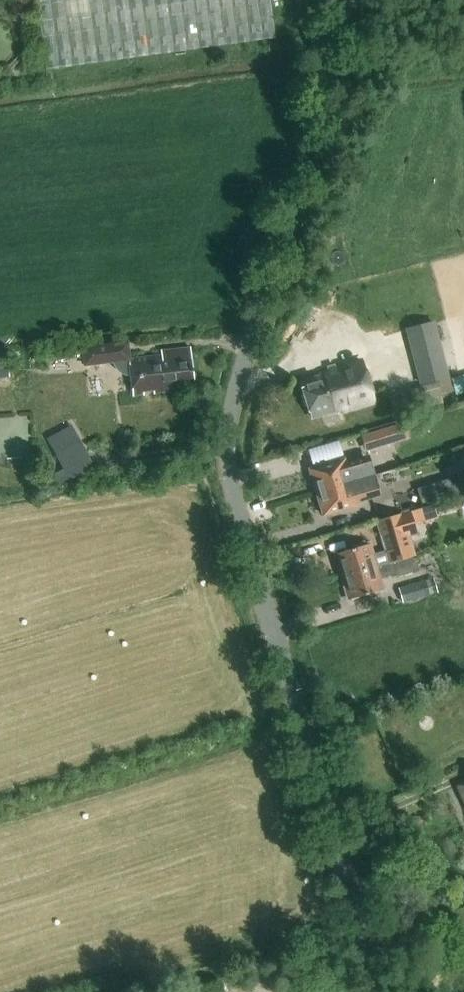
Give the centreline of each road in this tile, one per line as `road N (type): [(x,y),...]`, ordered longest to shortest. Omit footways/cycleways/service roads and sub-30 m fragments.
road 1 (unclassified): [(381,991),(229,488),(229,413),(352,0)]

